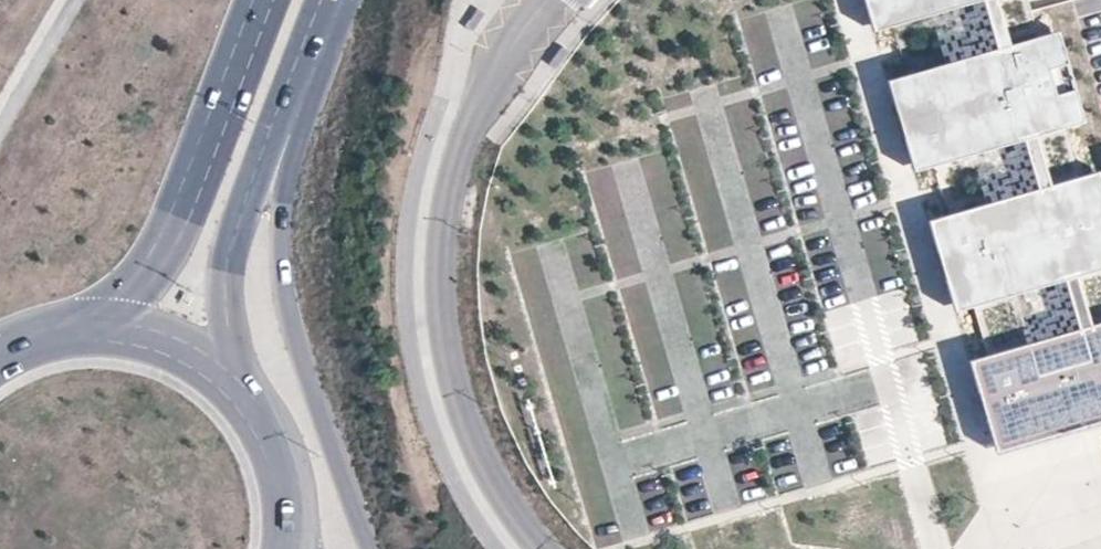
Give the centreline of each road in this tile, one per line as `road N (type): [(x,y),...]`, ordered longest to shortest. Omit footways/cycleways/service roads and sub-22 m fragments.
road 1 (residential): [(547,0),(491,76),(467,133),(441,257),(453,377),(497,481),(546,548)]
road 2 (secondary): [(373,548),(292,304),(274,130)]
road 3 (primary): [(263,0),(193,168),(105,328)]
road 4 (primary): [(227,372),(229,292),(274,130)]
road 5 (primary): [(295,548),(290,467),(265,415),(227,372)]
road 6 (primary): [(274,130),(333,0)]
road 7 (primary): [(227,372),(169,340),(105,328)]

